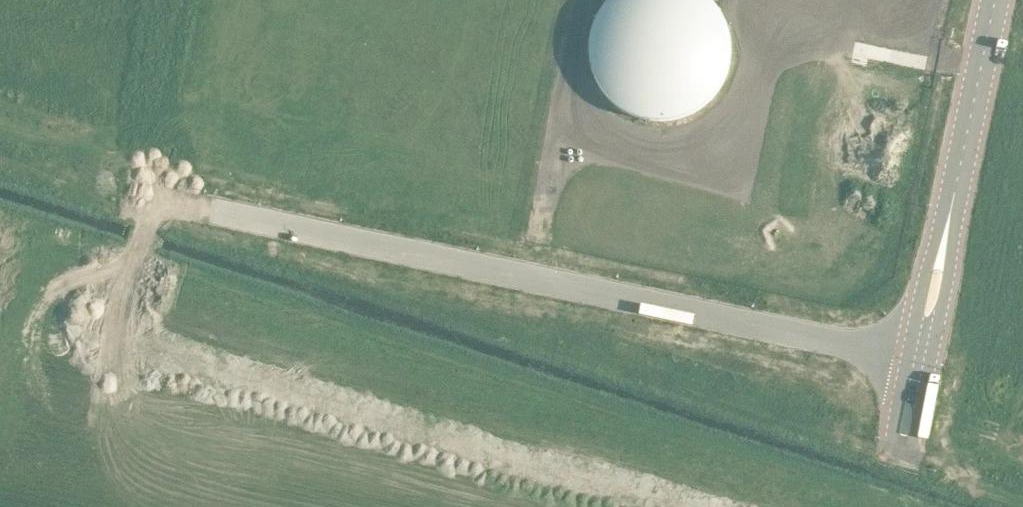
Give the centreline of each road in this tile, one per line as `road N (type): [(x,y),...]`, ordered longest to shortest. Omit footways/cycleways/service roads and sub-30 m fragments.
road 1 (unclassified): [(193,200),(902,361)]
road 2 (unclassified): [(996,0),(943,244)]
road 3 (unclassified): [(943,244),(924,267),(902,361)]
road 4 (unclassified): [(943,244),(948,275),(929,364)]

